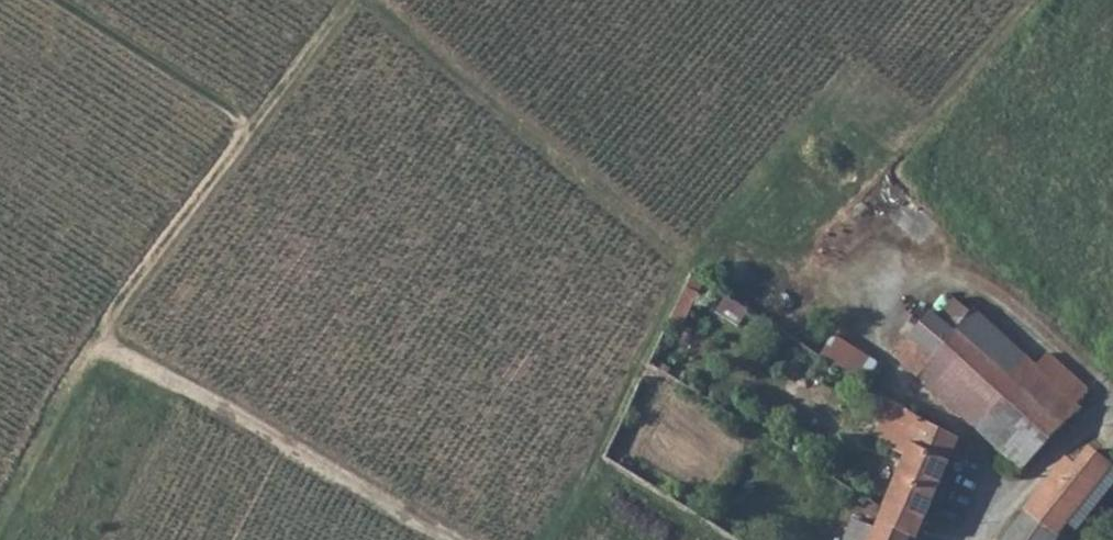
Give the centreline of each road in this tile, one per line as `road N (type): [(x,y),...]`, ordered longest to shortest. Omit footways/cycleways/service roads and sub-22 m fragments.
road 1 (track): [(365,0),(684,263),(552,539)]
road 2 (track): [(60,0),(249,125),(104,332),(0,516)]
road 3 (track): [(1033,0),(784,298),(684,263)]
road 4 (track): [(104,332),(443,539)]
road 5 (residential): [(1112,415),(1062,451),(978,539)]
road 6 (track): [(249,125),(348,0)]

